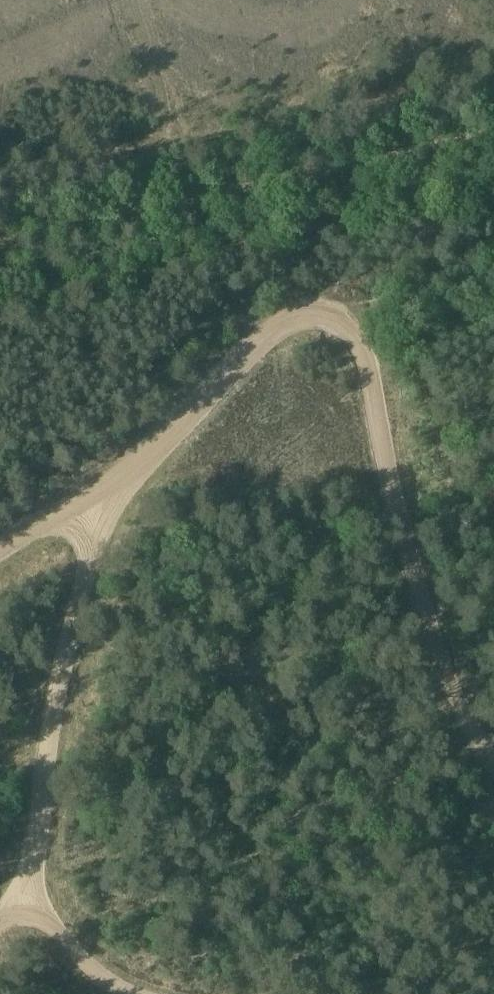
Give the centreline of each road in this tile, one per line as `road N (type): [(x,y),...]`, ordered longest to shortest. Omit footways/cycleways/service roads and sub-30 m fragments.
road 1 (track): [(493,766),(433,643),(366,370),(341,322),(303,315),(276,328),(125,475),(0,550)]
road 2 (track): [(0,239),(493,134)]
road 3 (track): [(104,490),(54,694),(28,888),(0,916)]
road 4 (track): [(28,888),(85,965),(128,993)]

